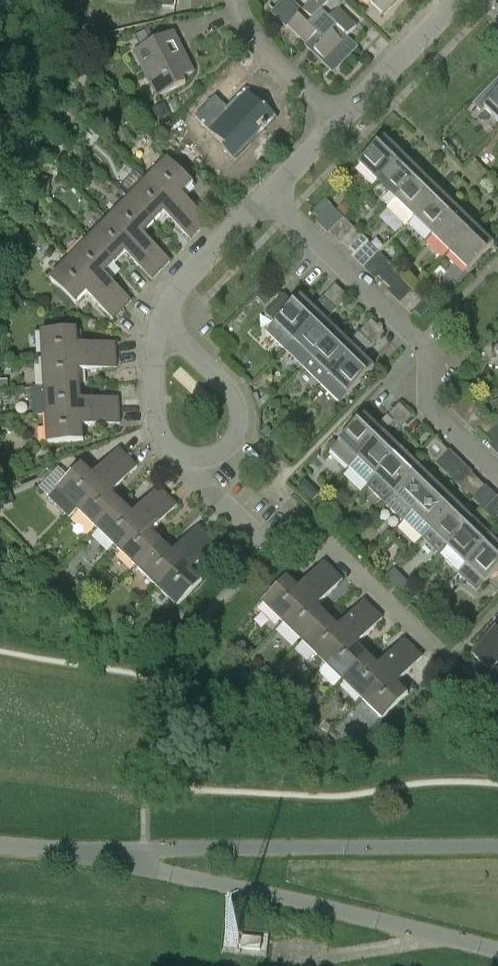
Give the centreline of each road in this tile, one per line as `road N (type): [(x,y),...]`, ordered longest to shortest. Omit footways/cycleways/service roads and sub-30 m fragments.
road 1 (unclassified): [(497,954),(106,857),(0,848)]
road 2 (residential): [(497,475),(439,419),(410,325),(276,200)]
road 3 (residential): [(432,647),(314,532),(269,547),(192,469)]
road 4 (residential): [(192,469),(216,464),(243,437),(238,400),(174,337),(166,309)]
road 5 (residential): [(166,309),(155,341),(157,432),(192,469)]
road 6 (residential): [(343,126),(463,0)]
road 7 (residential): [(343,126),(262,46),(243,0)]
road 8 (residential): [(166,309),(276,200)]

